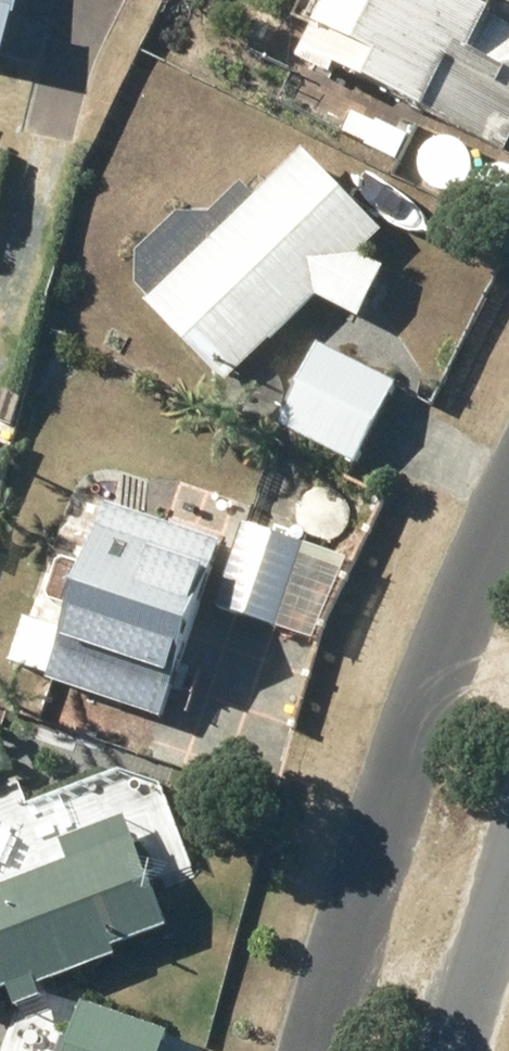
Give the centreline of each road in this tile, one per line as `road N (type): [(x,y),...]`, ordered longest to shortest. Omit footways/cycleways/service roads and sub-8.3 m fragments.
road 1 (residential): [(327,1050),(508,507)]
road 2 (residential): [(508,930),(470,1050)]

